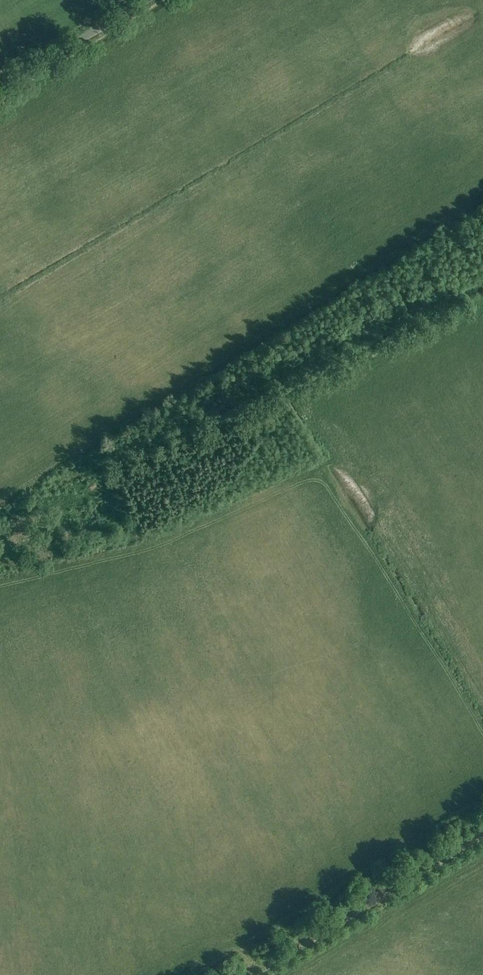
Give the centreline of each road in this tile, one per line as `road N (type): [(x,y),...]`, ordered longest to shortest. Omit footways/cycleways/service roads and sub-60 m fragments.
road 1 (track): [(255,974),(482,836)]
road 2 (tertiary): [(0,88),(145,0)]

